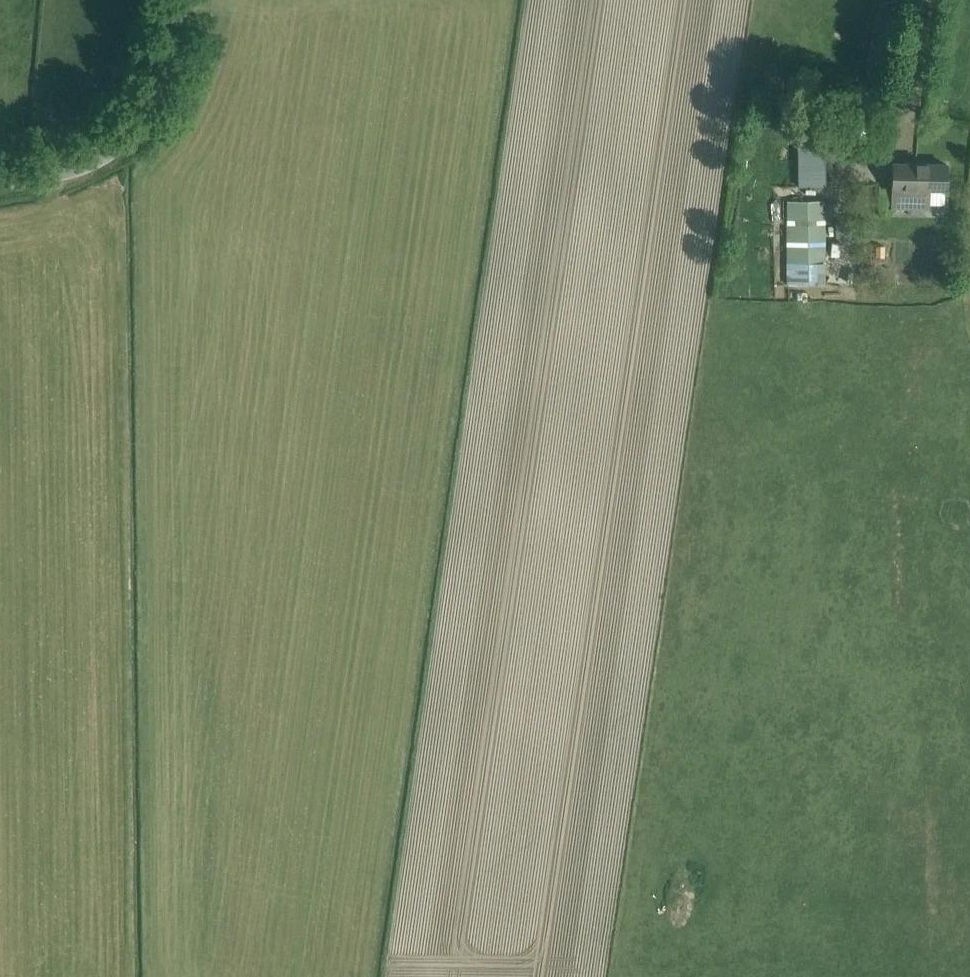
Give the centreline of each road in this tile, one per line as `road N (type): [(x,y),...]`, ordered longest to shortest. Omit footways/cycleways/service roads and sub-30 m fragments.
road 1 (tertiary): [(0,180),(82,163),(132,132),(174,64),(182,0)]

